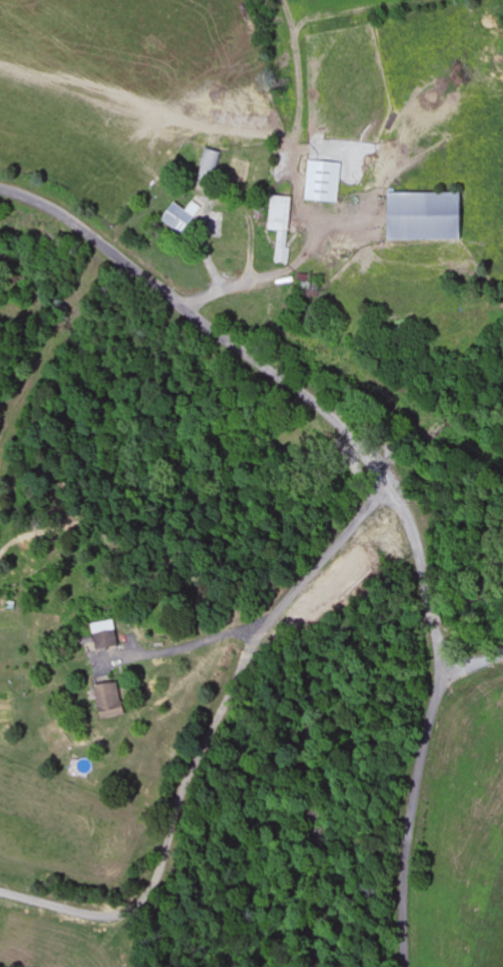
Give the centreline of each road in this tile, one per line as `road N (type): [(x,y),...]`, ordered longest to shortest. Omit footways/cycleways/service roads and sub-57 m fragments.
road 1 (residential): [(436,680),(438,646),(419,557),(392,495),(353,441),(58,216),(0,196)]
road 2 (residential): [(392,495),(261,636),(198,763),(157,882),(137,908),(108,920),(0,896)]
road 3 (residential): [(404,966),(410,815),(436,680)]

